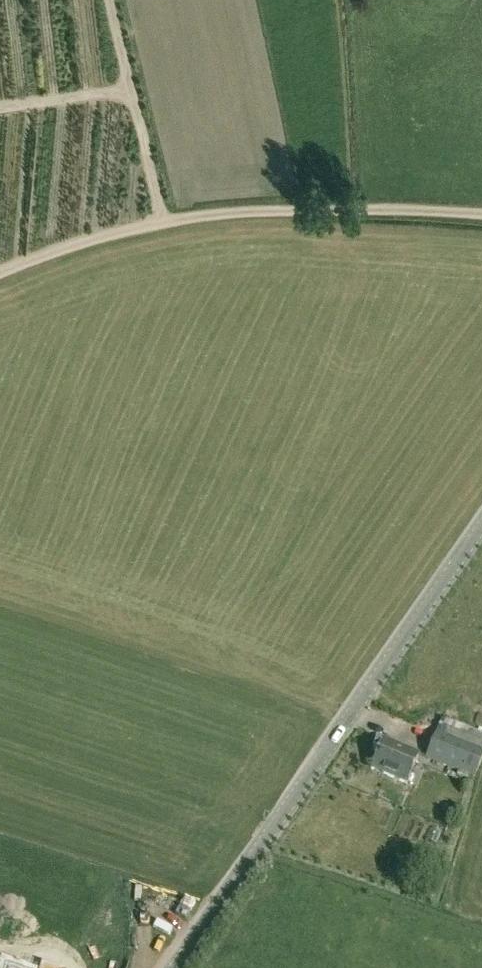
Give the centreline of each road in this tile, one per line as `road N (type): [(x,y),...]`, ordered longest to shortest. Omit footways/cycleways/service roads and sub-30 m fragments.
road 1 (tertiary): [(174,967),(481,526)]
road 2 (track): [(481,216),(228,213),(58,247),(0,272)]

